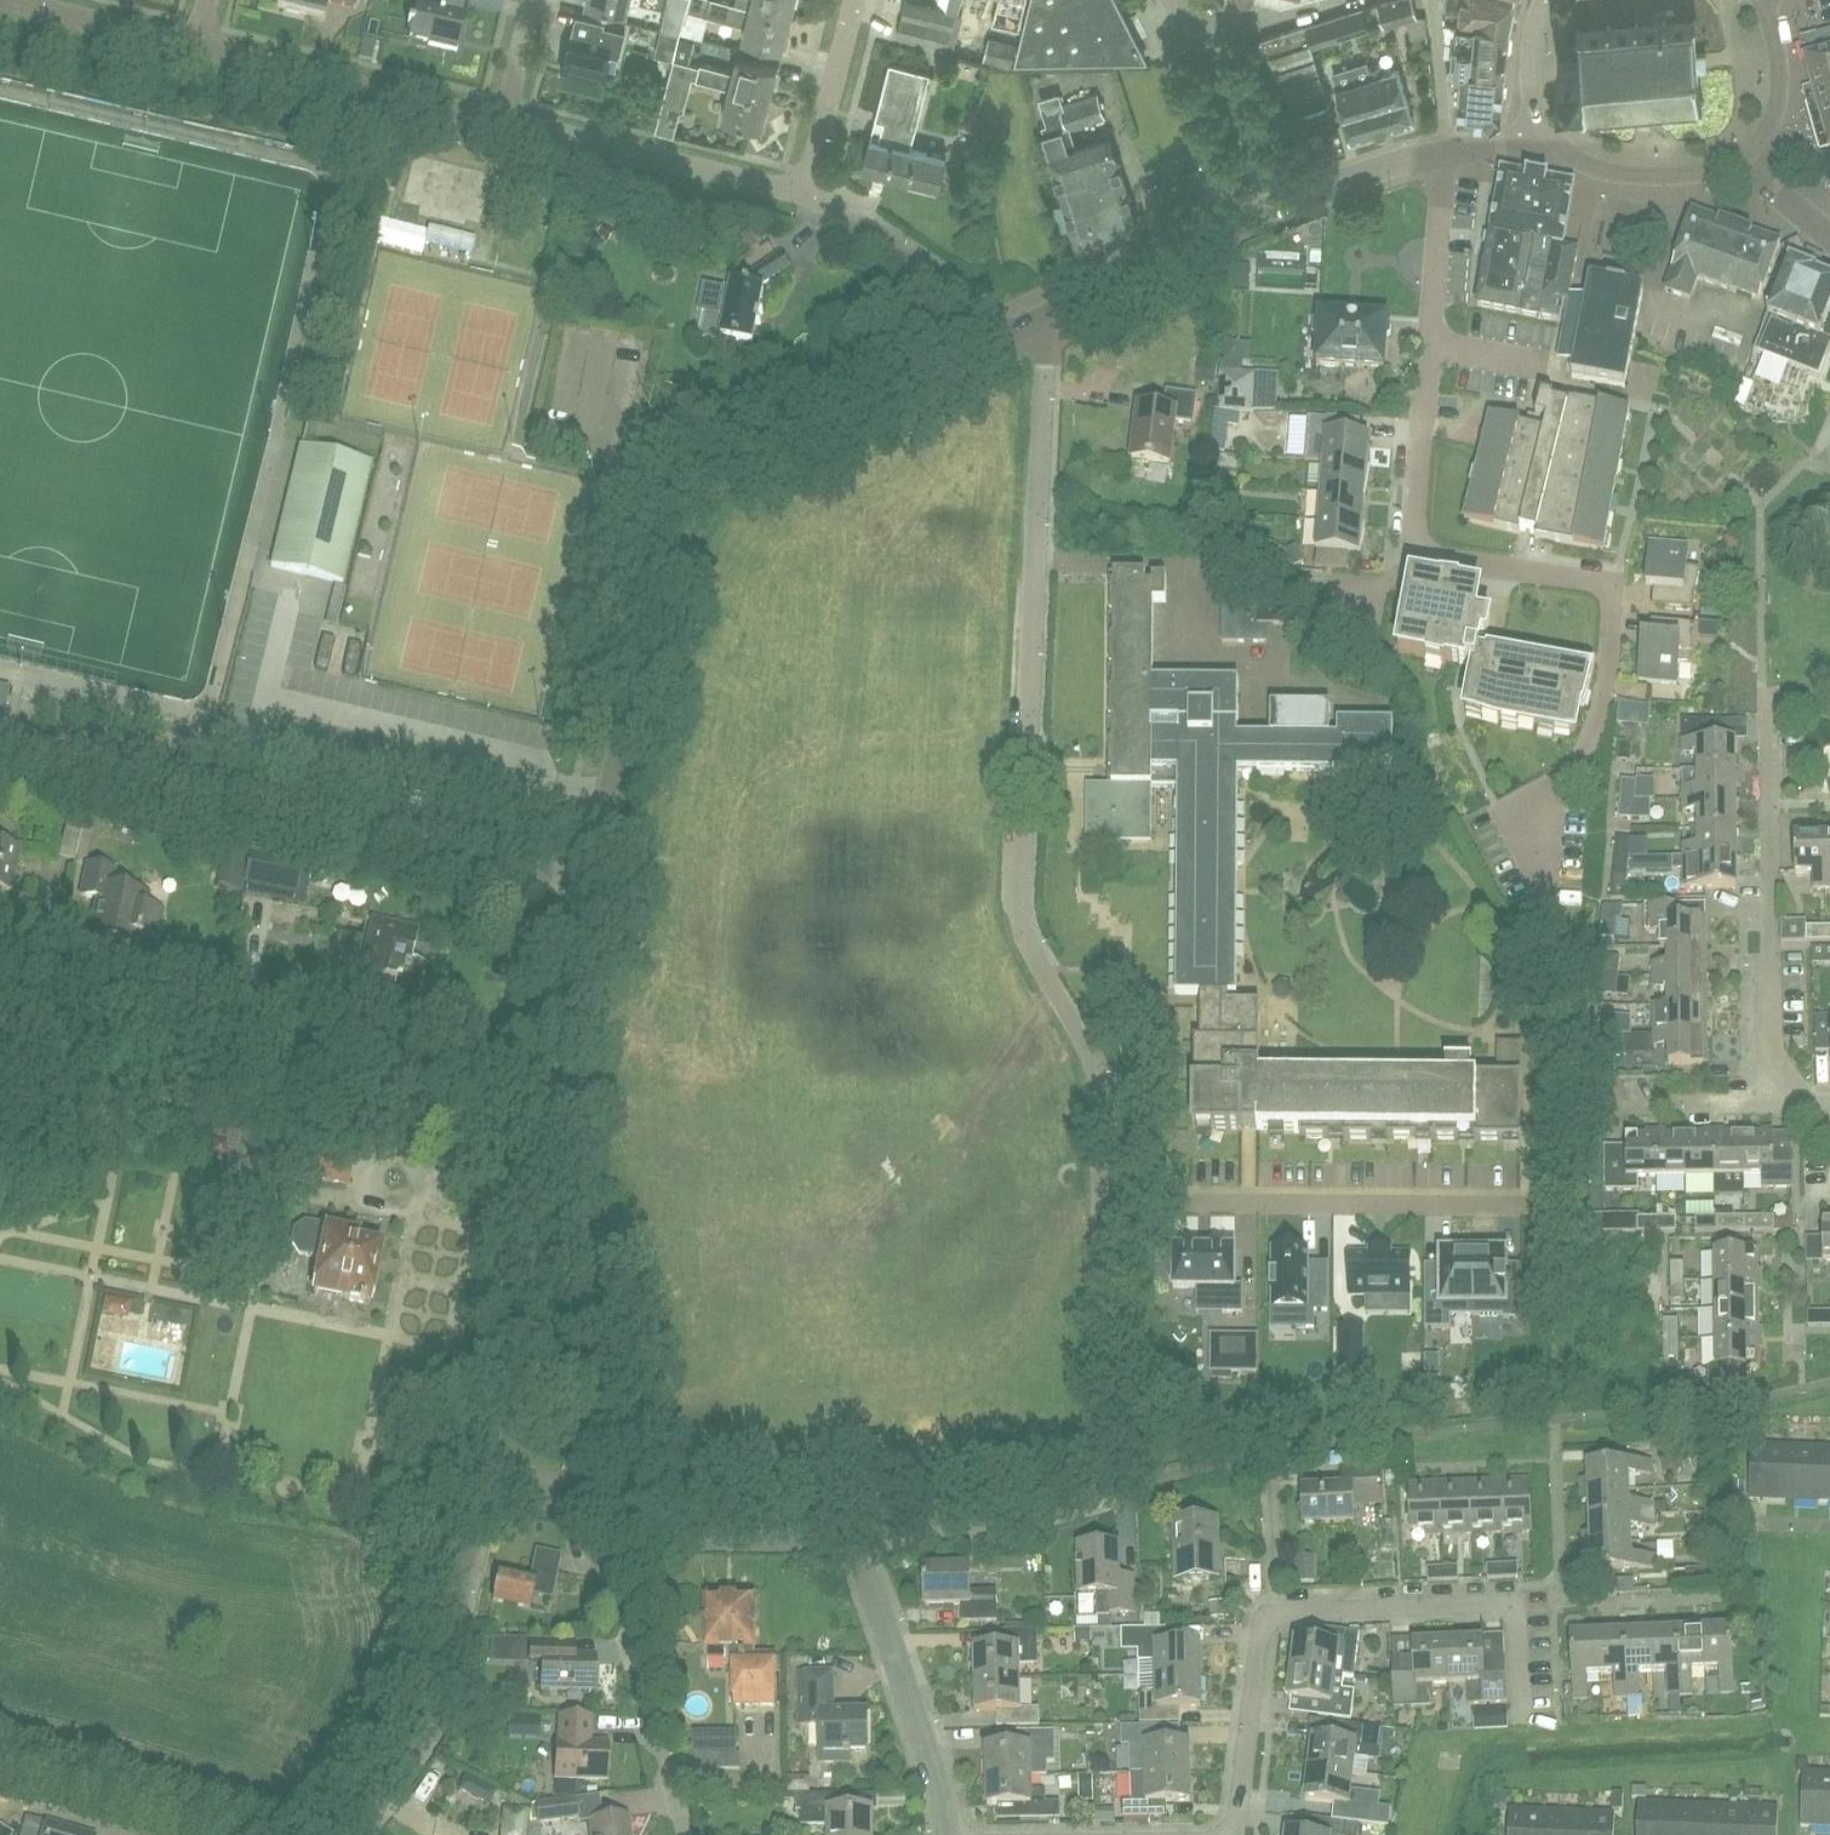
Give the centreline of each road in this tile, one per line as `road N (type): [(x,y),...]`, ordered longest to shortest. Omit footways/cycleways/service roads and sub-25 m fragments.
road 1 (residential): [(1099,1178),(1094,1067),(1083,1033),(1027,943),(1017,900),(1049,312)]
road 2 (residential): [(1542,910),(1530,804),(1596,733),(1614,585),(1414,554),(1429,356)]
road 3 (tertiary): [(595,882),(659,547),(688,496),(782,427),(997,334)]
road 4 (residential): [(595,882),(0,753)]
road 5 (residential): [(857,1542),(1063,1510),(1105,1480),(1099,1178)]
road 6 (residential): [(1520,1694),(1519,1624),(1503,1602),(1294,1609),(1275,1617),(1263,1629),(1237,1810),(1225,1834)]
road 7 (residential): [(1099,1178),(1153,1176),(1198,1200),(1518,1204)]
road 8 (tertiary): [(486,1480),(559,1100)]
road 9 (tertiary): [(355,1834),(413,1751),(486,1480)]
road 10 (residential): [(1797,1107),(1766,1040),(1769,741)]
road 11 (unclassified): [(0,1158),(326,1055)]
road 12 (residential): [(684,1834),(611,1520)]
road 13 (residential): [(326,1055),(252,1026),(19,971)]
road 14 (residential): [(504,121),(197,45)]
road 15 (residential): [(805,196),(504,121)]
road 16 (residential): [(950,1834),(857,1542)]
road 17 (tertiary): [(1049,312),(1285,201)]
road 18 (residential): [(857,1542),(611,1520)]
road 19 (unclassified): [(326,1055),(559,1100)]
road 20 (residential): [(997,334),(805,196)]
road 21 (residential): [(1285,201),(1181,0)]
road 22 (tertiary): [(559,1100),(595,882)]
road 23 (tertiary): [(1545,135),(1579,165),(1614,173),(1706,173),(1749,158)]
road 24 (residential): [(805,196),(857,0)]
road 25 (residential): [(1429,356),(1436,156)]
road 26 (residential): [(1598,1107),(1797,1107)]
road 27 (tertiary): [(1749,158),(1772,119),(1782,77),(1762,0)]
road 28 (residential): [(197,45),(36,0)]
road 29 (tertiary): [(1285,201),(1436,156)]
road 30 (tertiary): [(1545,0),(1528,60),(1545,135)]
road 31 (residential): [(611,1520),(486,1480)]
road 32 (residential): [(504,121),(532,0)]

